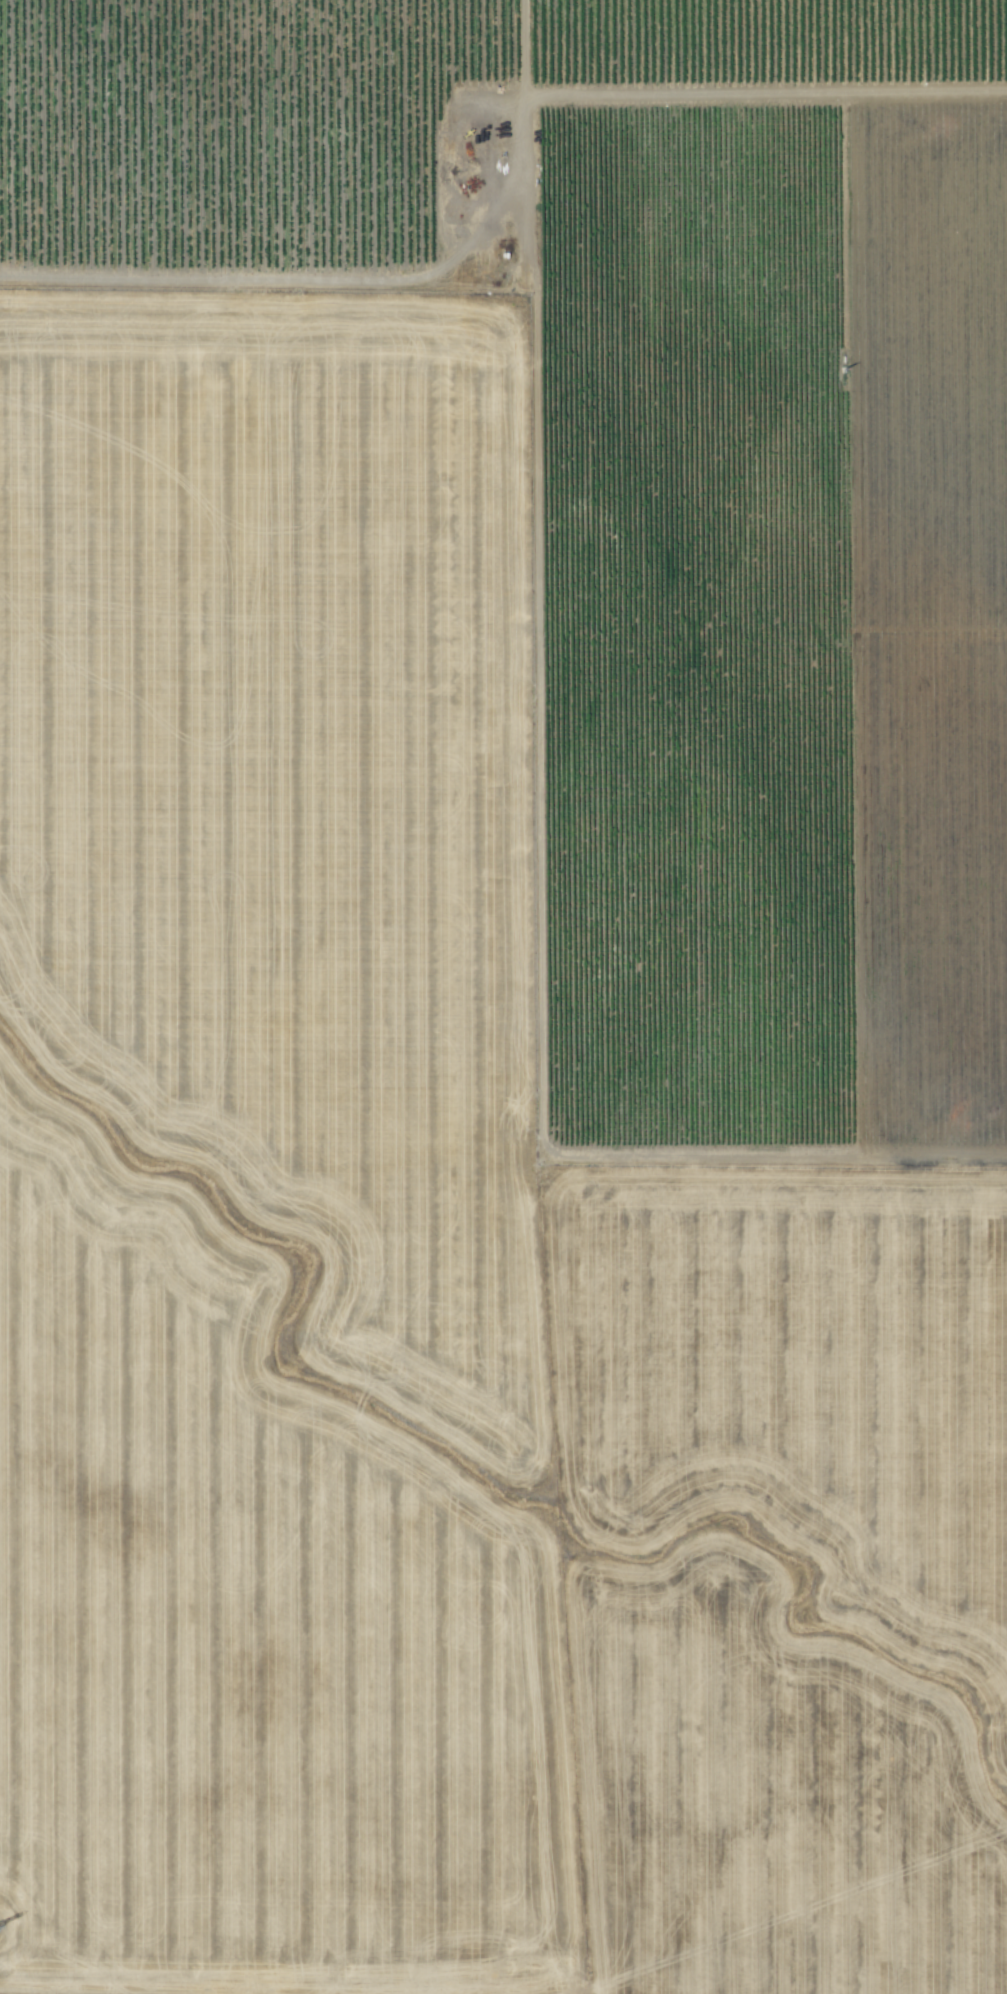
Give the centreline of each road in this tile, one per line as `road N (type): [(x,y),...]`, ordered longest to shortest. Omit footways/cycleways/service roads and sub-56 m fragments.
road 1 (track): [(310,282),(411,278),(451,260),(494,208),(526,107),(546,96),(1006,93)]

